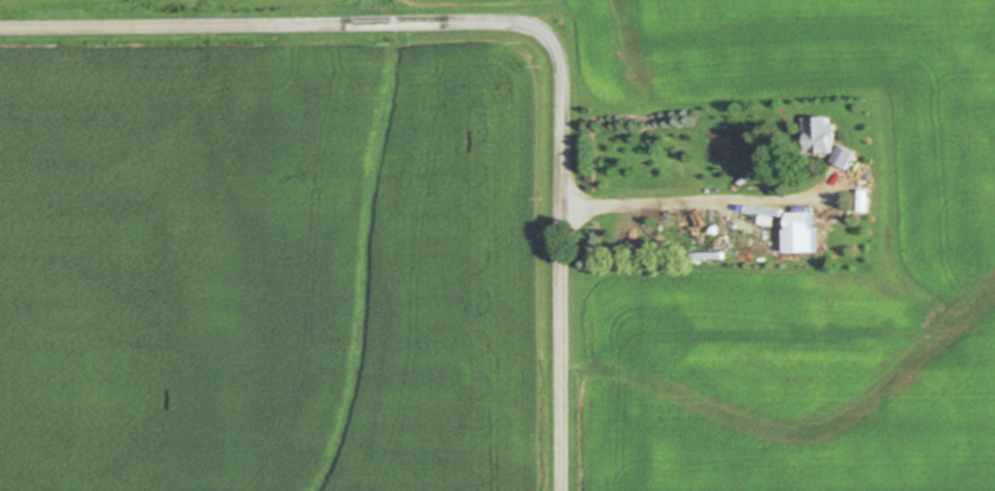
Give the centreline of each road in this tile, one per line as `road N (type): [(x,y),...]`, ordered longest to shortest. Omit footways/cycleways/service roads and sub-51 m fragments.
road 1 (residential): [(563,490),(564,88),(550,41),(504,23),(0,29)]

